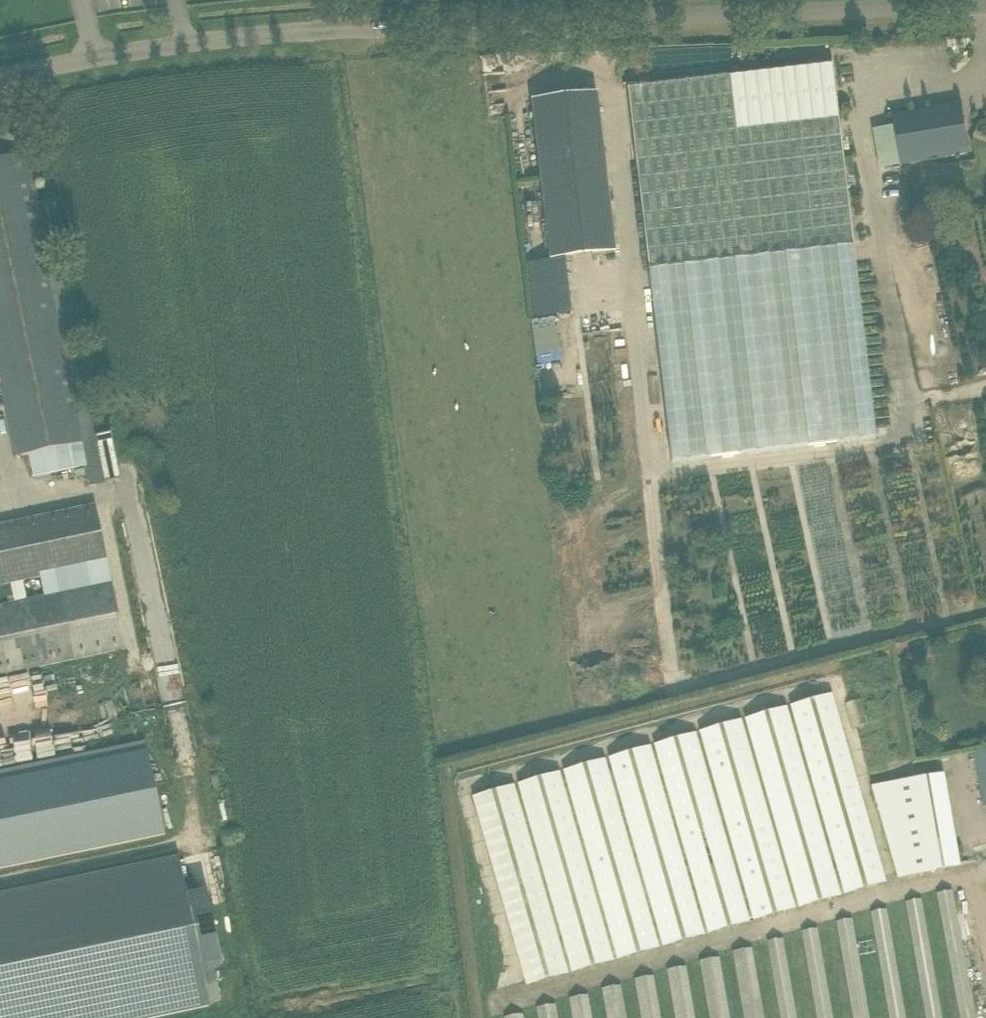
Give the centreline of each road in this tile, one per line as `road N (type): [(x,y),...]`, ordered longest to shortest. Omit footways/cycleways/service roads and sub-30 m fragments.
road 1 (unclassified): [(985,2),(356,28),(0,80)]

